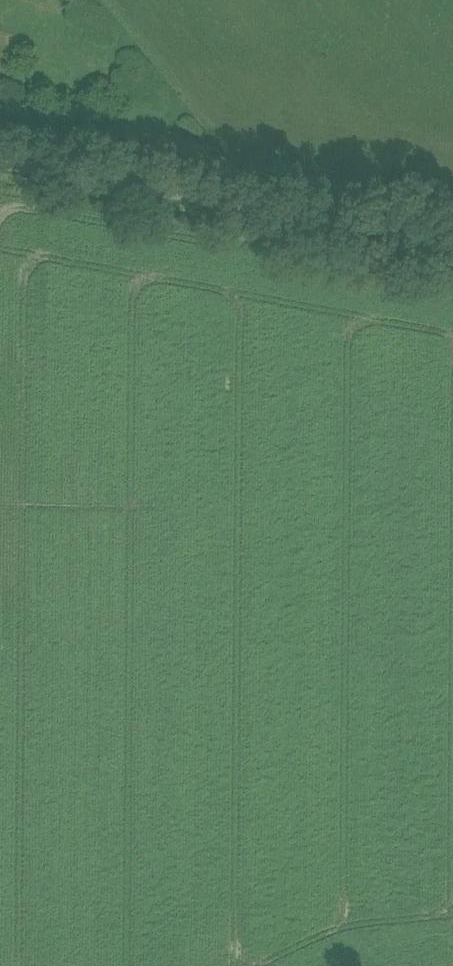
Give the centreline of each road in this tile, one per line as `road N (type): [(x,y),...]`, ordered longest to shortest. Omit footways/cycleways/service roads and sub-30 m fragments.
road 1 (unclassified): [(0,178),(452,257)]

